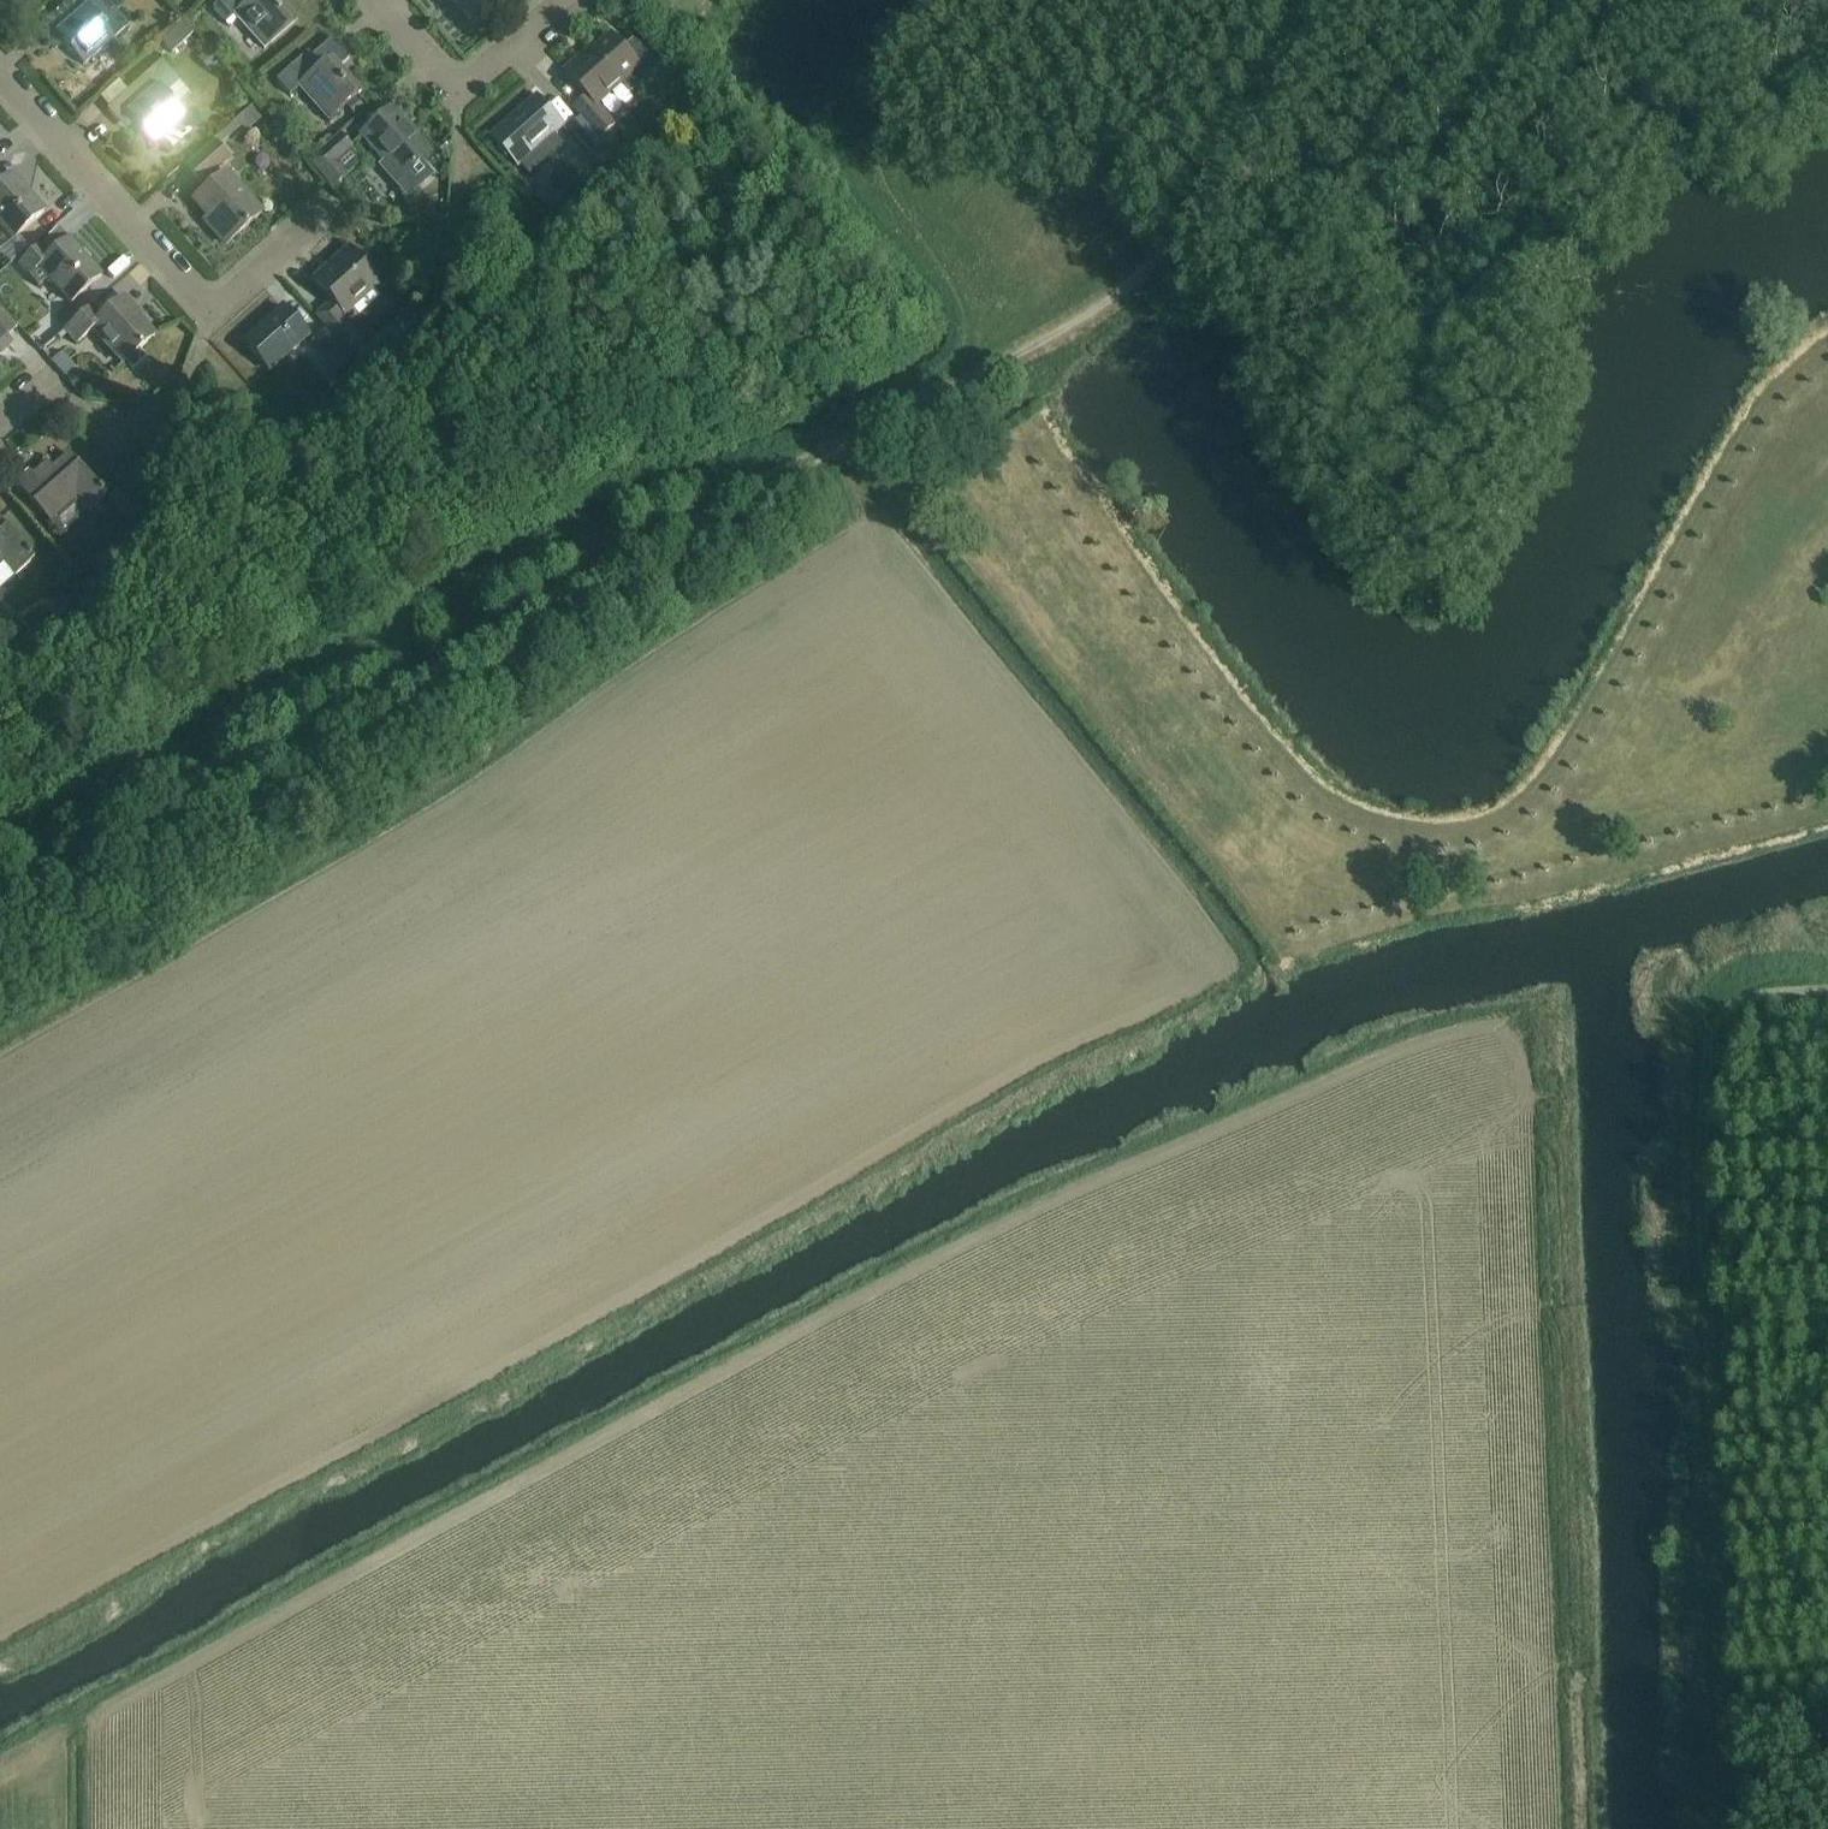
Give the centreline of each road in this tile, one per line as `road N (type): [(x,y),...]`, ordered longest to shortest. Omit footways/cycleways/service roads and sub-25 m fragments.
road 1 (residential): [(311,206),(205,296),(0,73)]
road 2 (residential): [(571,0),(467,88),(385,0)]

